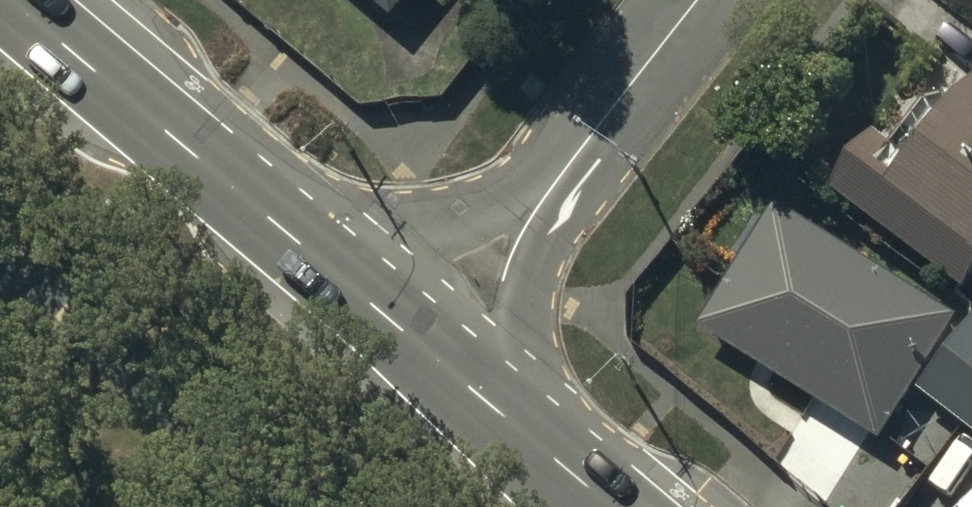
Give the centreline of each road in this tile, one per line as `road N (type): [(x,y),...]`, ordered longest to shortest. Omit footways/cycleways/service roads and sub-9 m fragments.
road 1 (secondary): [(10,0),(288,234)]
road 2 (secondary): [(288,234),(545,450)]
road 3 (residential): [(591,138),(531,291),(529,380),(545,450)]
road 4 (residential): [(288,234),(368,234),(453,215),(591,138)]
road 5 (residential): [(699,0),(591,138)]

